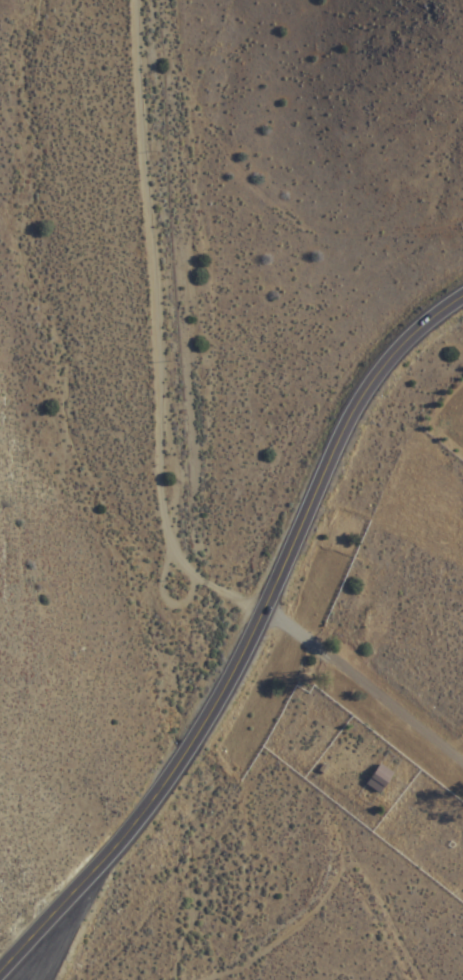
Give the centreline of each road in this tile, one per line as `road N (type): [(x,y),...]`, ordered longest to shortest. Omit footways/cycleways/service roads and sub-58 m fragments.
road 1 (secondary): [(462,303),(437,319),(373,388),(212,716),(172,778),(0,970)]
road 2 (residential): [(462,246),(316,224),(262,198),(200,107),(183,61),(177,0)]
road 3 (residential): [(351,855),(322,902),(278,944),(212,979)]

